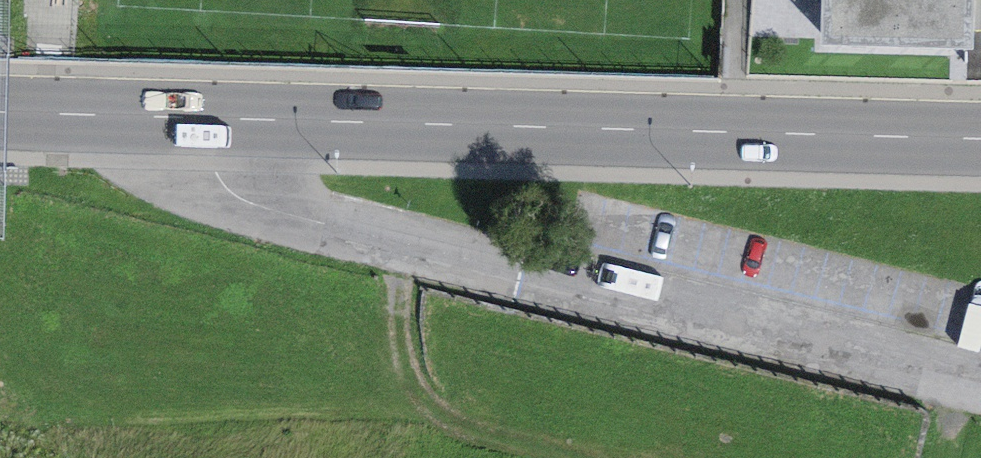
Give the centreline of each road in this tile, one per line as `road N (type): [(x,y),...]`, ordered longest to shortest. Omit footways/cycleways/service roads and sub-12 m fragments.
road 1 (residential): [(980,383),(264,214),(216,173),(201,119)]
road 2 (primary): [(980,144),(201,119)]
road 3 (primary): [(201,119),(0,111)]

